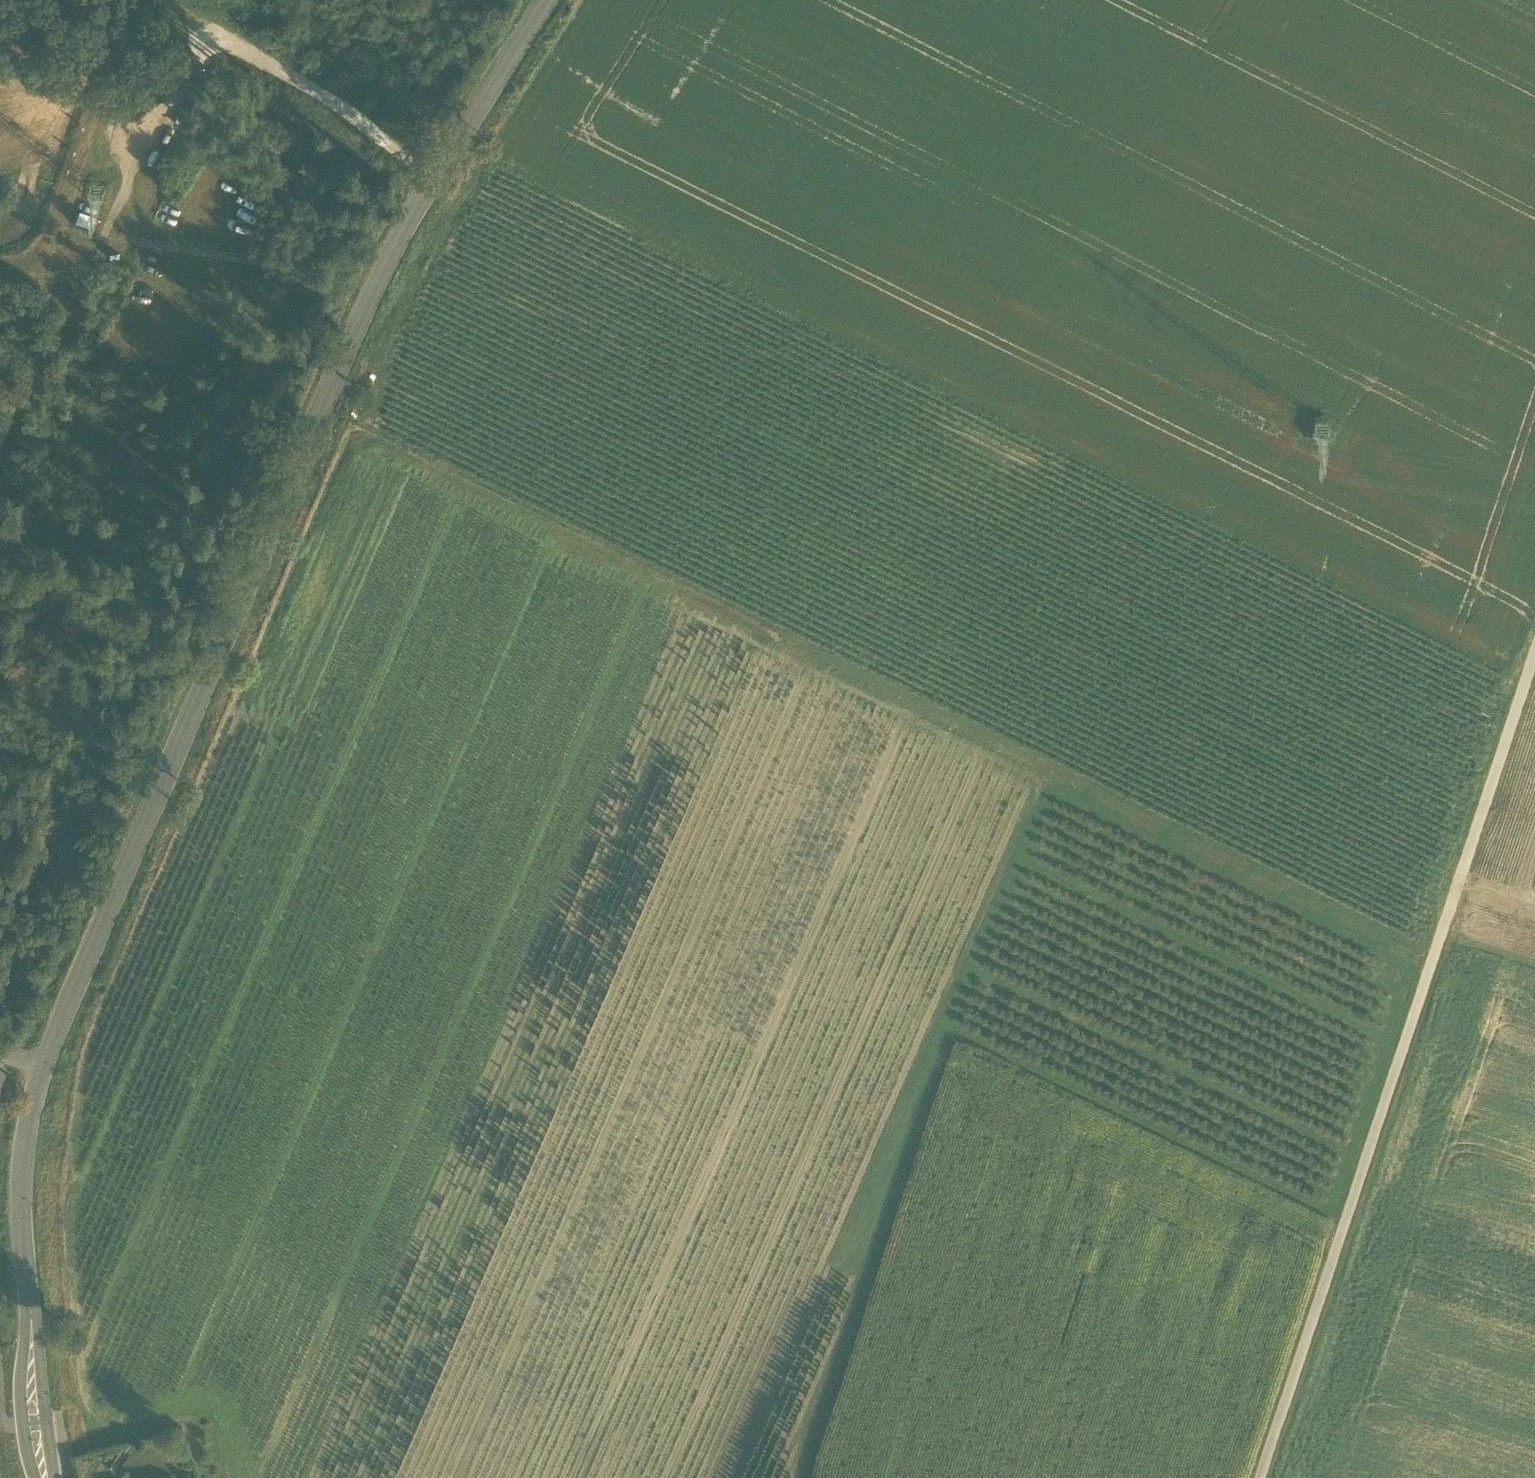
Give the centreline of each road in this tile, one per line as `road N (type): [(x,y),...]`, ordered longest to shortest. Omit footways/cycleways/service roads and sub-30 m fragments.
road 1 (secondary): [(43,1062),(327,385),(441,174),(549,0)]
road 2 (track): [(1260,1477),(1534,647)]
road 3 (track): [(0,433),(221,32)]
road 4 (secondary): [(45,1477),(26,1229),(27,1150),(43,1062)]
road 5 (track): [(441,174),(173,0)]
road 6 (track): [(0,522),(214,664)]

